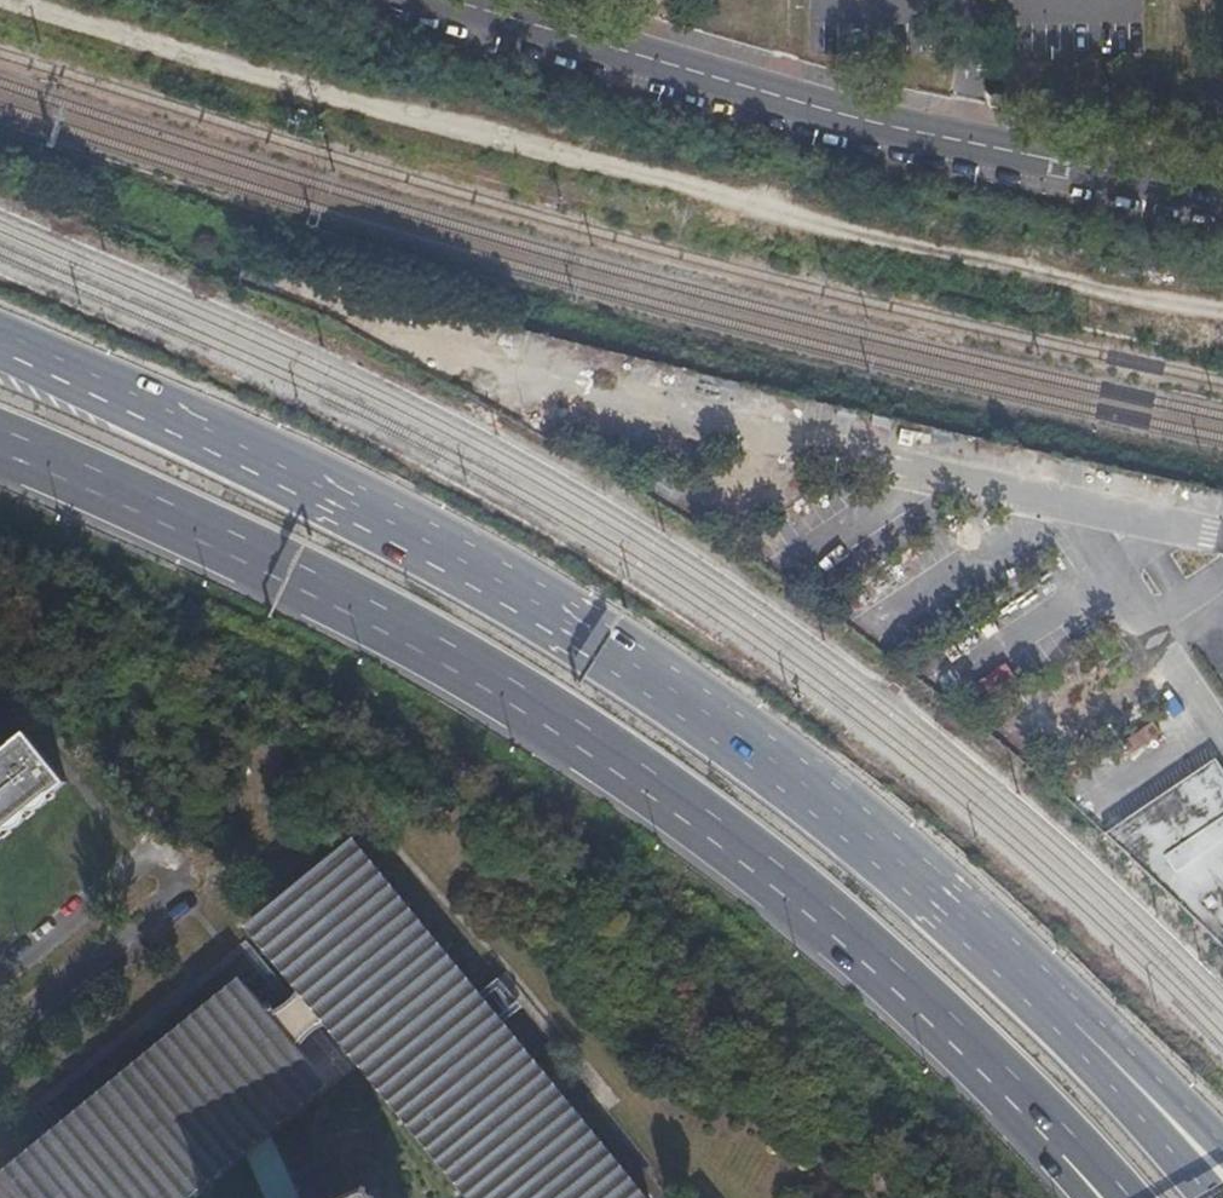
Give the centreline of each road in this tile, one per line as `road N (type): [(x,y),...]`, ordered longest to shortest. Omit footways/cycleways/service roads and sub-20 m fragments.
road 1 (trunk): [(316,574),(474,662),(676,797),(898,980),(1068,1149)]
road 2 (tertiary): [(440,0),(1222,204)]
road 3 (trunk): [(587,631),(408,518),(163,398),(0,333)]
road 4 (trunk): [(587,631),(179,433),(0,359)]
road 5 (trunk): [(1047,1008),(947,905),(815,792),(587,631)]
road 6 (trunk): [(0,429),(316,574)]
road 7 (trunk): [(0,459),(316,574)]
road 8 (trunk): [(1211,1197),(1047,1008)]
road 9 (trunk): [(1222,1154),(1047,1008)]
road 10 (track): [(1154,297),(1125,417)]

